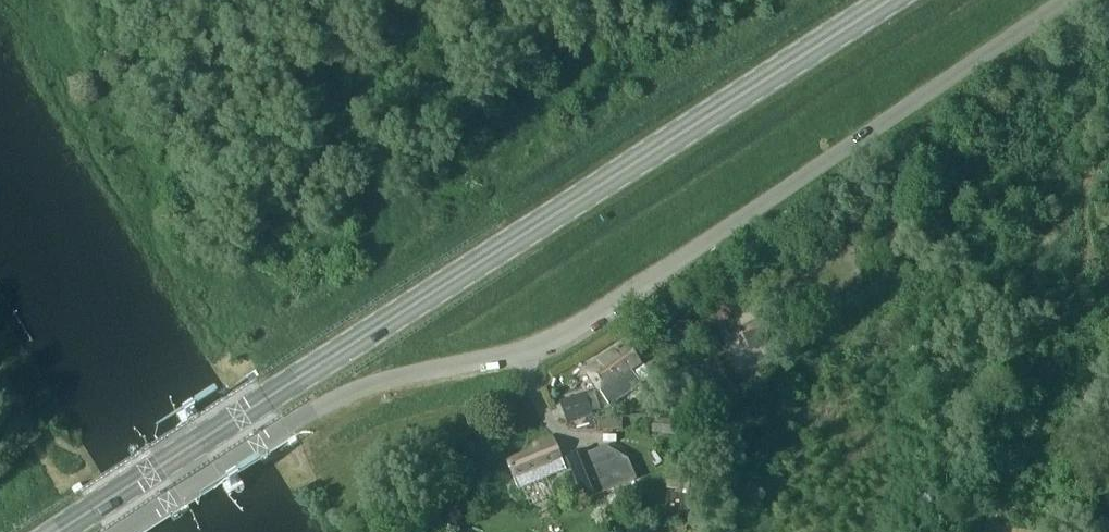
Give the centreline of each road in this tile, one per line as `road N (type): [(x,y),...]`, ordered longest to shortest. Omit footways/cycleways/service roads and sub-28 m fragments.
road 1 (unclassified): [(120,531),(344,393),(528,349),(579,326),(1065,0)]
road 2 (primary): [(57,531),(888,0)]

